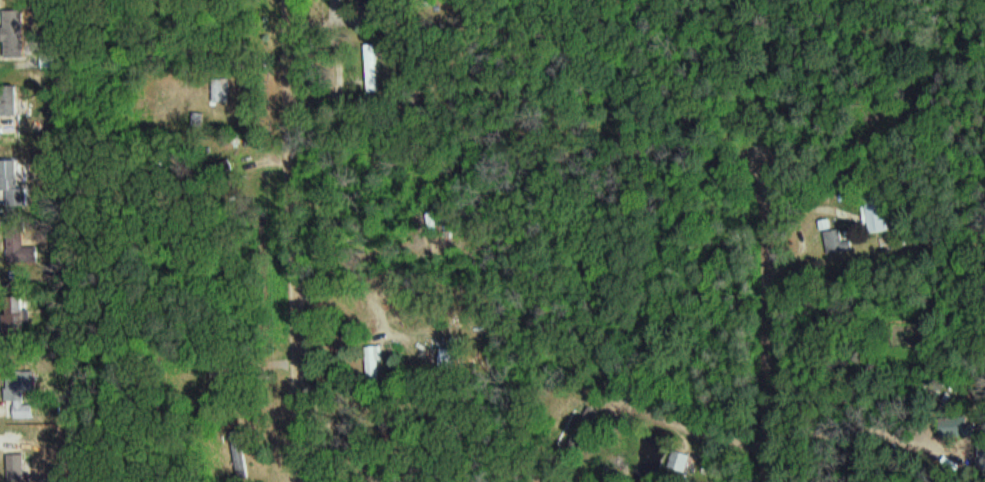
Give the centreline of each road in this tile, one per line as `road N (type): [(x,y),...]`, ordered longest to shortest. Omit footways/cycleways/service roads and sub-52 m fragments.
road 1 (residential): [(297,481),(289,0)]
road 2 (residential): [(776,481),(774,213)]

